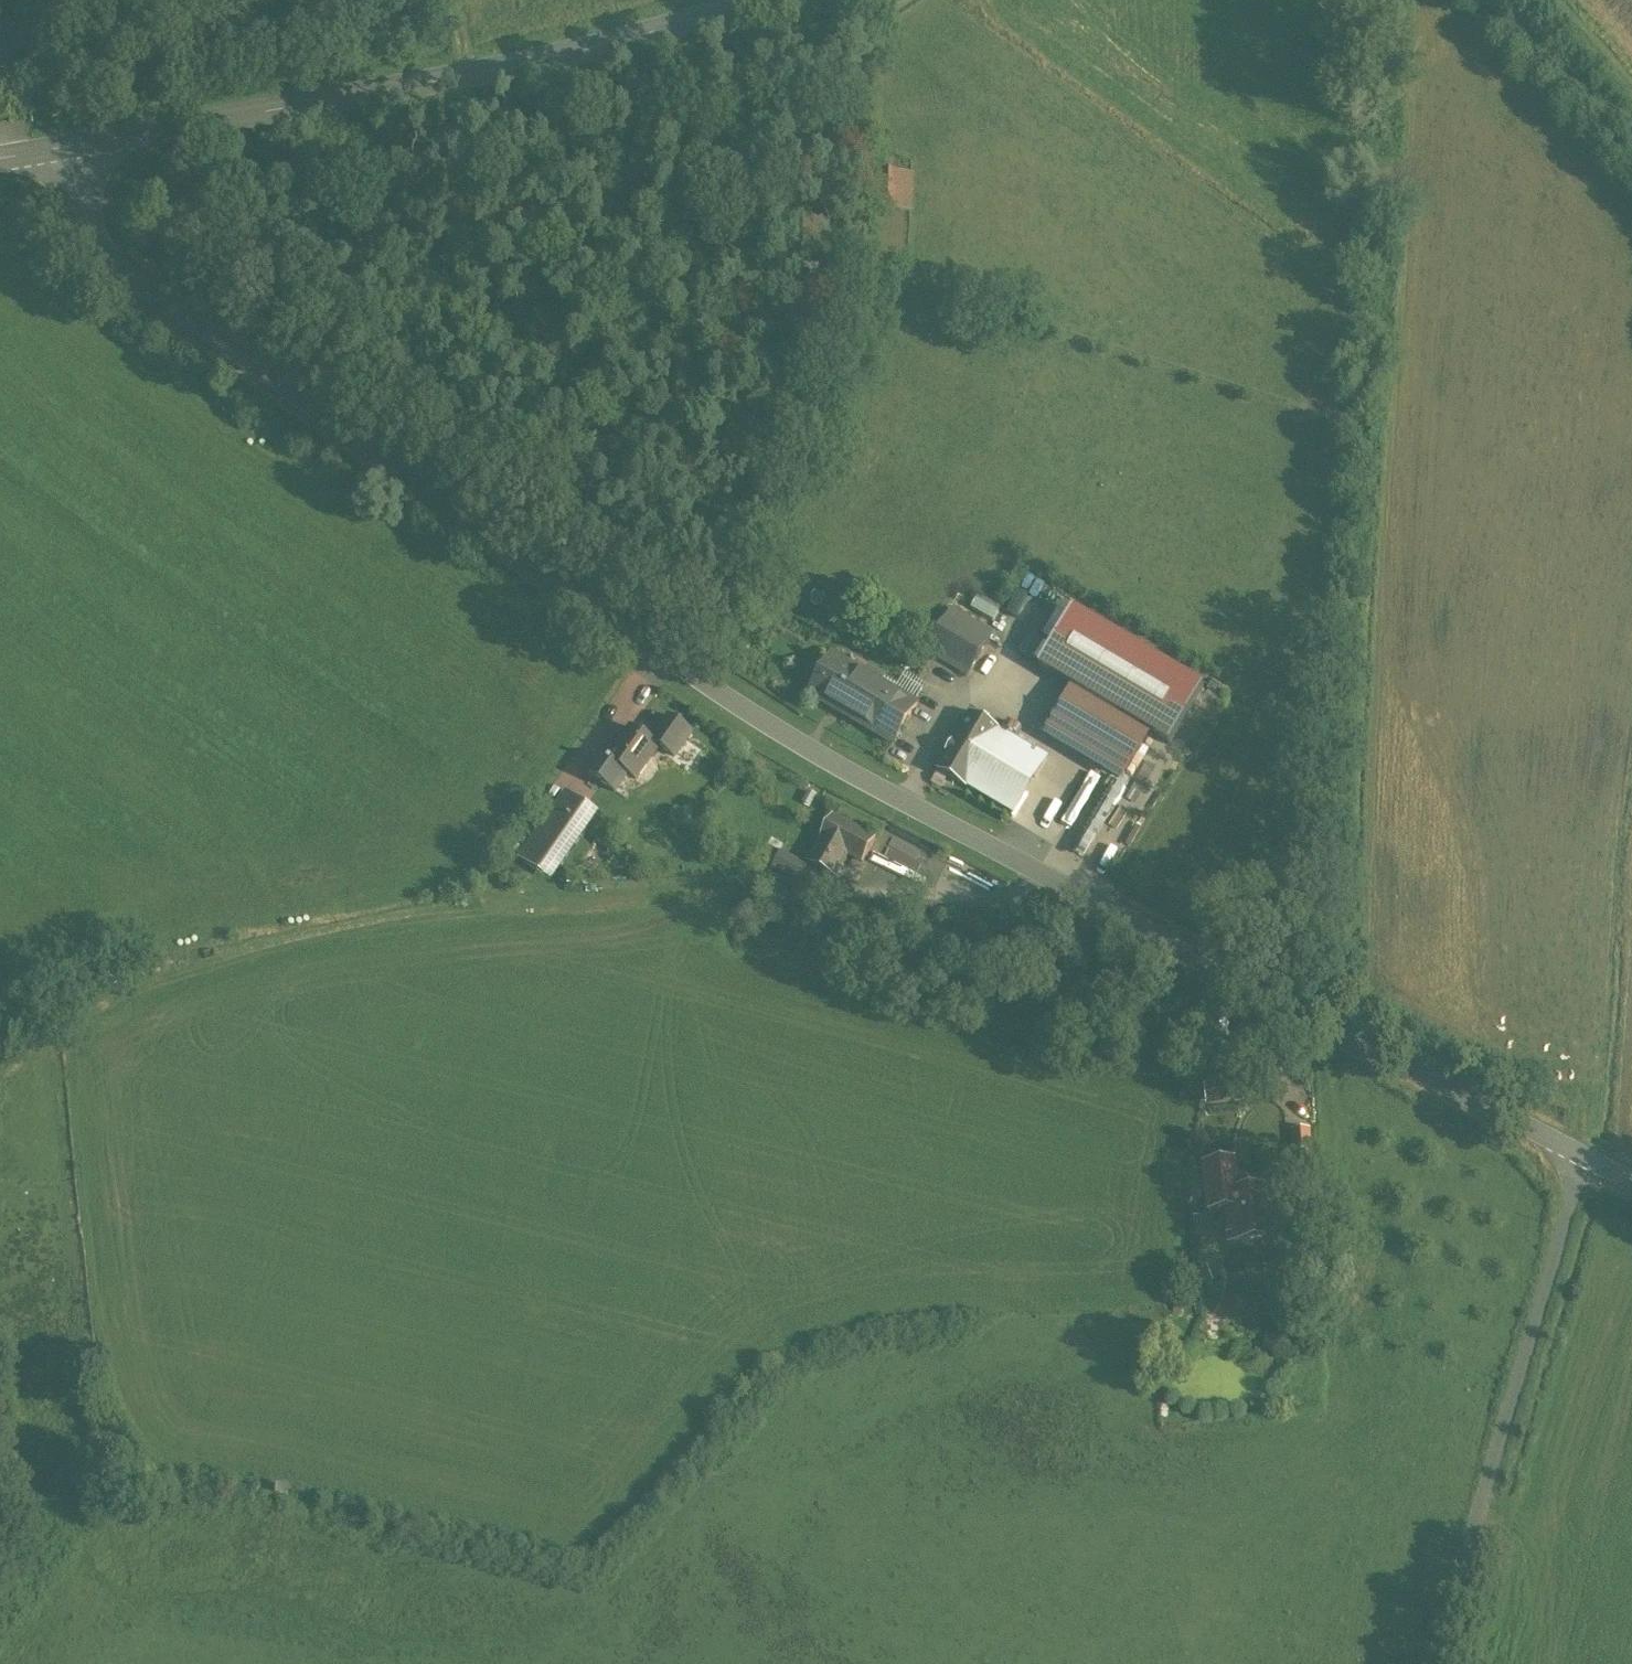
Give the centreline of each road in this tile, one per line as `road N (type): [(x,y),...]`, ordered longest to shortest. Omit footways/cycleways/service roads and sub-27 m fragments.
road 1 (tertiary): [(67,147),(96,239),(144,288),(786,734),(977,842),(1631,1181)]
road 2 (tertiary): [(67,147),(495,70),(754,0)]
road 3 (track): [(1631,91),(1550,0)]

